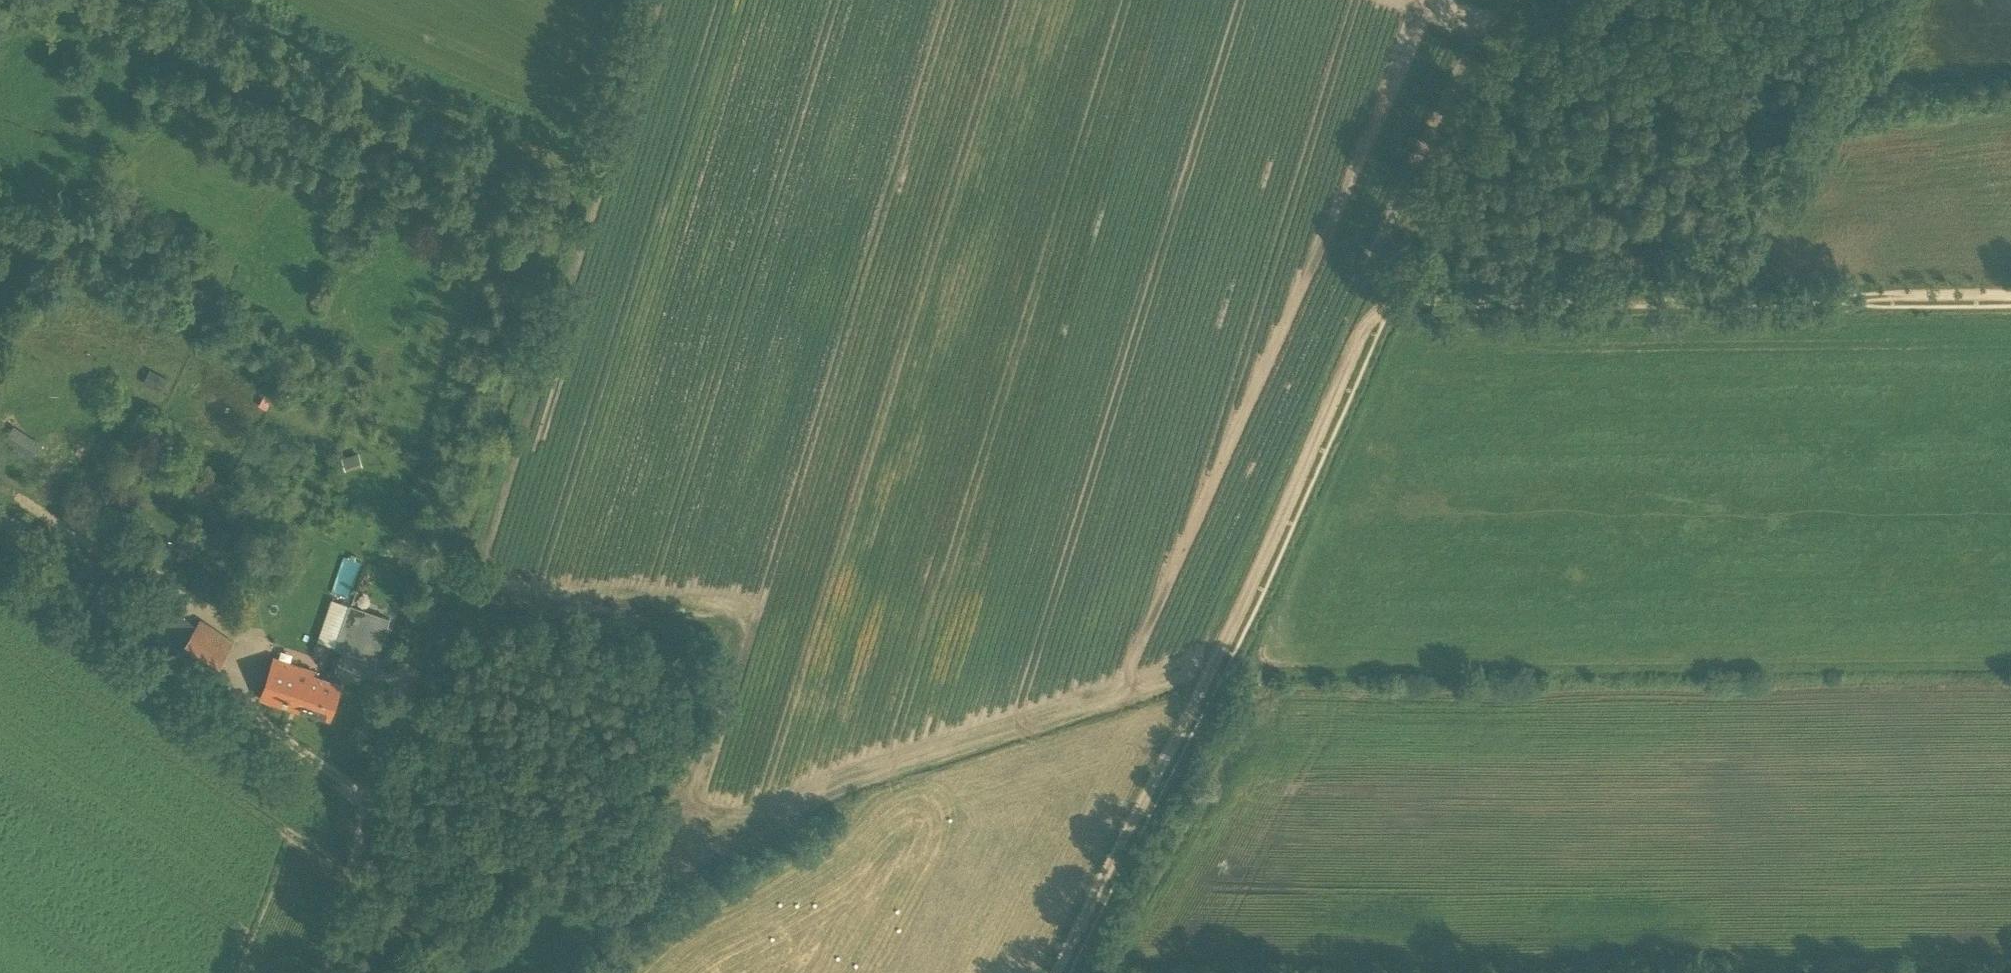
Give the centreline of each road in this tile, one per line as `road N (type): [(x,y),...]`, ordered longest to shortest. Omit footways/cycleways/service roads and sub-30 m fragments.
road 1 (track): [(1057,972),(1246,603),(1378,311),(1421,296),(2010,294)]
road 2 (track): [(325,972),(325,949),(628,0)]
road 3 (track): [(1392,312),(1537,0)]

